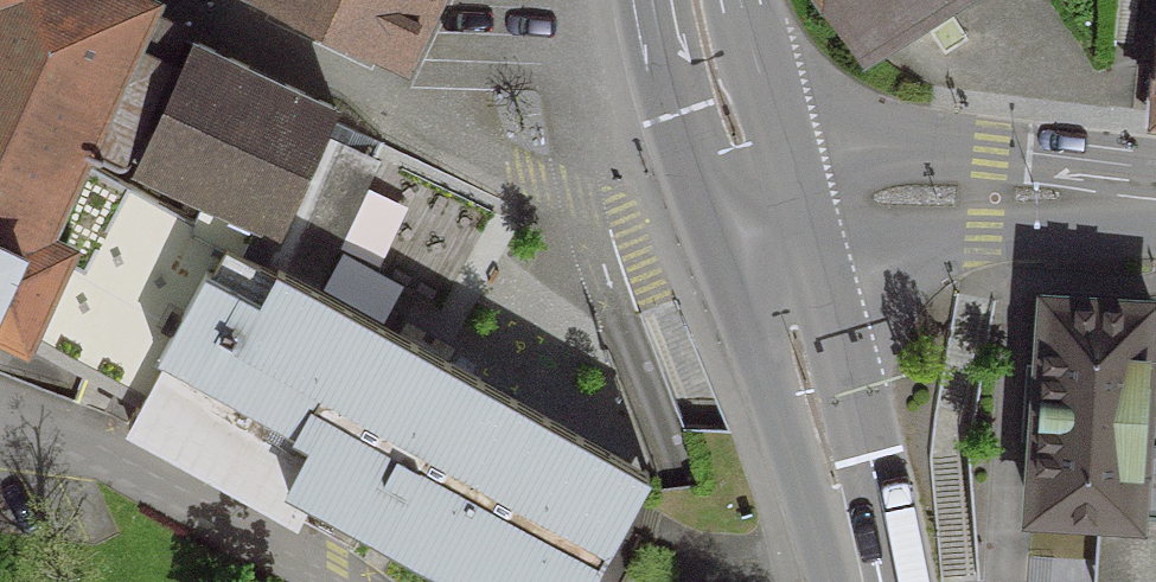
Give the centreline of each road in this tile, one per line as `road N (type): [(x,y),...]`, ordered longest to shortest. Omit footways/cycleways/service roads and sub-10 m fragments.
road 1 (tertiary): [(754,213),(986,191),(1155,203)]
road 2 (primary): [(754,213),(861,581)]
road 3 (primary): [(697,0),(754,213)]

